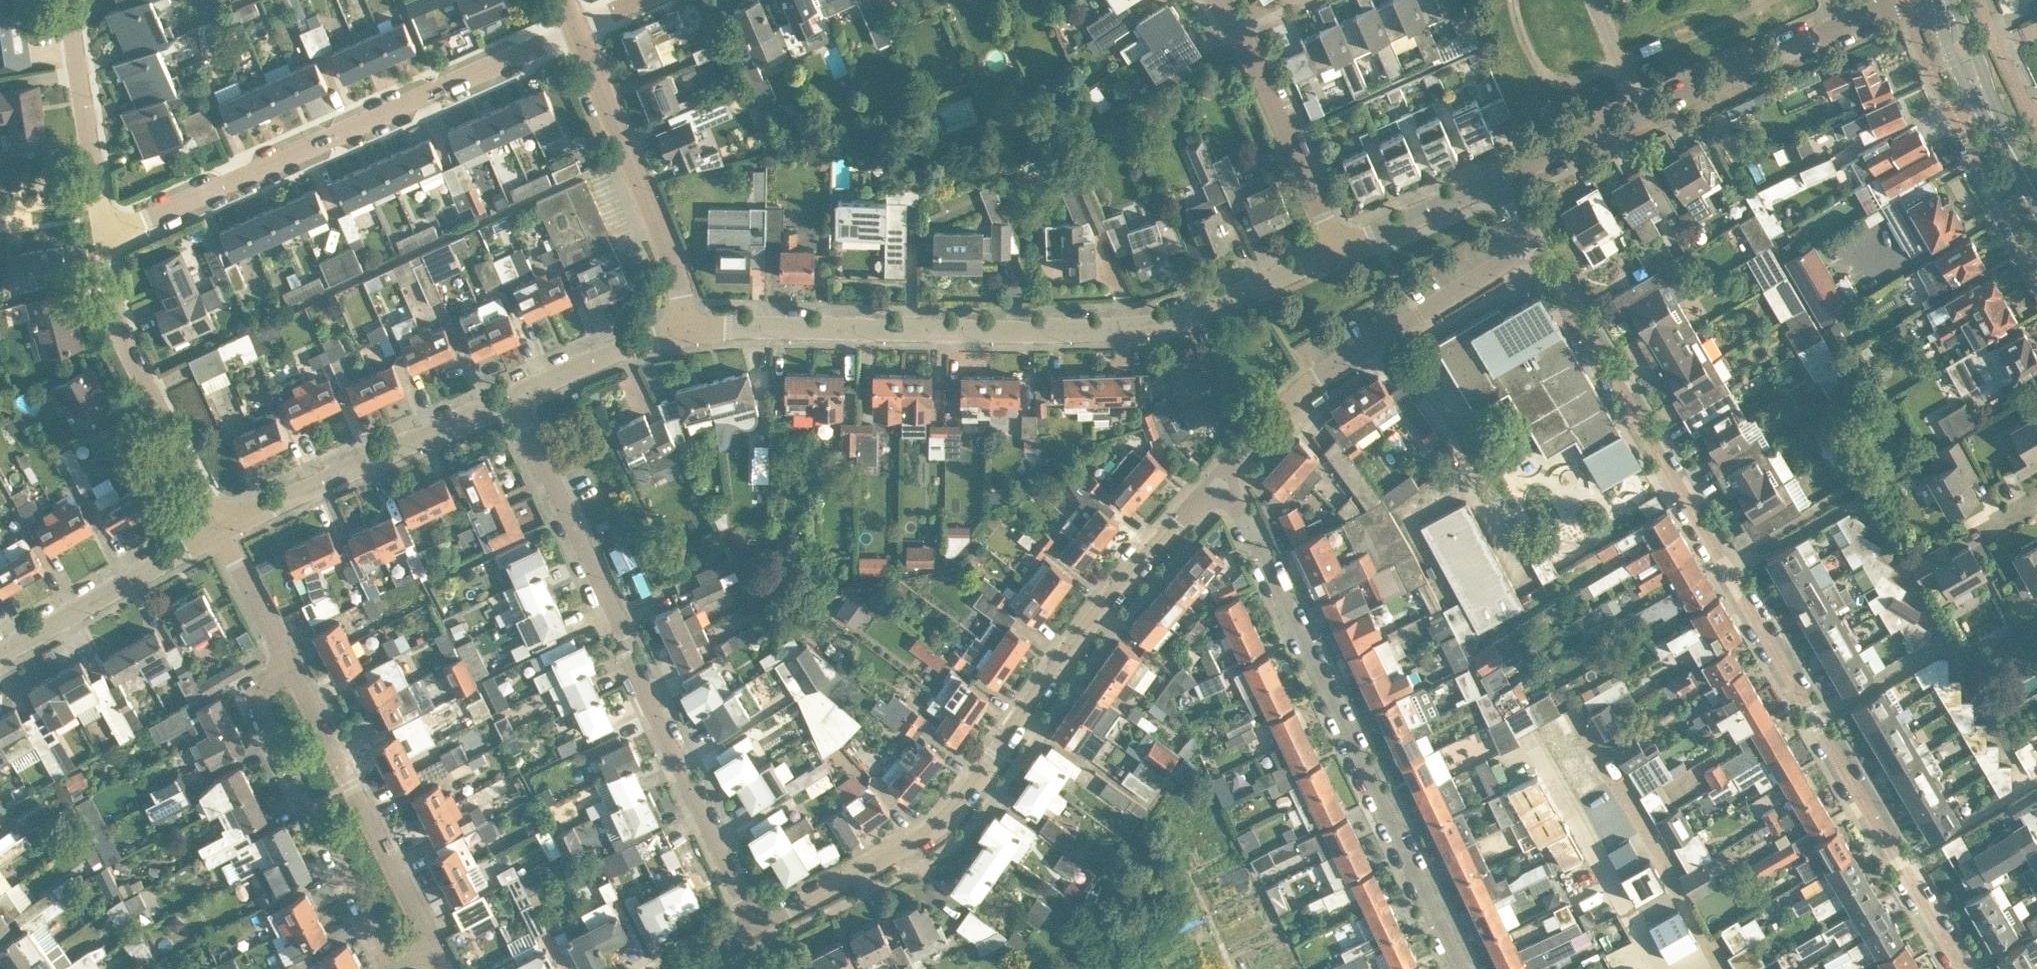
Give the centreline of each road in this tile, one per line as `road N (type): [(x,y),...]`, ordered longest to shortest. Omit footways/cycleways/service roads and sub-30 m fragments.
road 1 (residential): [(1531,243),(1963,968)]
road 2 (unclassified): [(688,329),(1145,324),(1337,249)]
road 3 (residential): [(754,922),(942,823),(1081,633),(1221,474)]
road 4 (residential): [(754,922),(511,395)]
road 5 (residential): [(1461,968),(1221,474)]
road 6 (residential): [(102,235),(576,27)]
road 7 (unclassified): [(1491,181),(1897,0)]
road 8 (residential): [(1221,474),(1314,376),(1531,243)]
road 9 (residential): [(430,941),(402,955),(380,946),(257,706),(259,684),(290,667)]
road 10 (unclassified): [(688,329),(684,293),(576,27)]
road 11 (unclassified): [(220,530),(511,395)]
road 12 (residential): [(220,530),(116,323),(102,235)]
road 13 (residential): [(430,941),(290,667)]
road 14 (unclassified): [(0,652),(220,530)]
road 15 (residential): [(1337,249),(1232,22)]
road 16 (residential): [(1981,91),(1951,106),(2036,260)]
road 17 (residential): [(96,191),(66,0)]
road 18 (unclassified): [(511,395),(620,347),(688,329)]
road 19 (unclassified): [(1337,249),(1491,181)]
road 20 (residential): [(290,667),(220,530)]
road 21 (residential): [(2035,123),(1977,0)]

